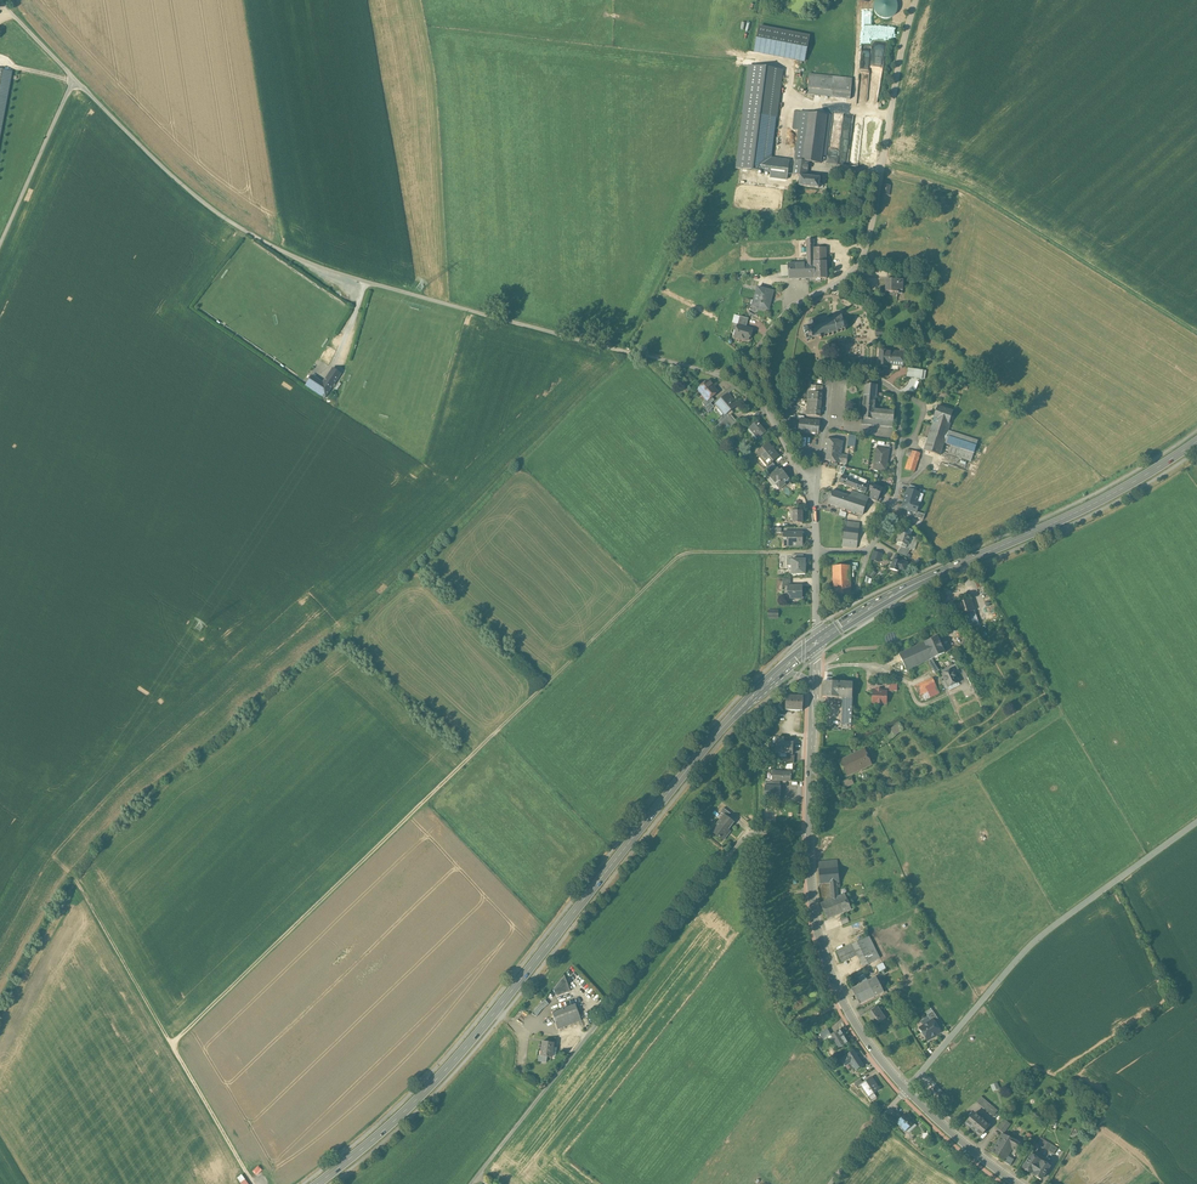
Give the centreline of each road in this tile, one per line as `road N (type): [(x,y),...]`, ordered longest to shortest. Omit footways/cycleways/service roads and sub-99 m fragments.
road 1 (track): [(815,552),(678,557),(173,1043),(254,1183)]
road 2 (unclassified): [(0,0),(156,161),(251,235),(365,279),(719,375)]
road 3 (primary): [(318,1183),(434,1085),(764,687)]
road 4 (residential): [(471,1183),(734,849),(754,831),(809,831)]
road 5 (primary): [(816,642),(913,585),(1131,485),(1196,441)]
road 6 (unclassified): [(916,0),(861,261),(795,305),(759,348)]
road 7 (unclassified): [(1196,823),(1024,953),(907,1089)]
road 8 (residential): [(834,377),(878,379),(895,392),(899,476),(890,516),(869,551),(815,552)]
road 9 (tertiary): [(907,1089),(875,1053),(830,972),(809,831)]
road 10 (track): [(173,1043),(74,878)]
road 11 (track): [(75,79),(0,245)]
road 12 (tertiary): [(1019,1183),(907,1089)]
road 13 (tertiary): [(809,831),(815,691)]
road 14 (residential): [(831,1183),(907,1089)]

